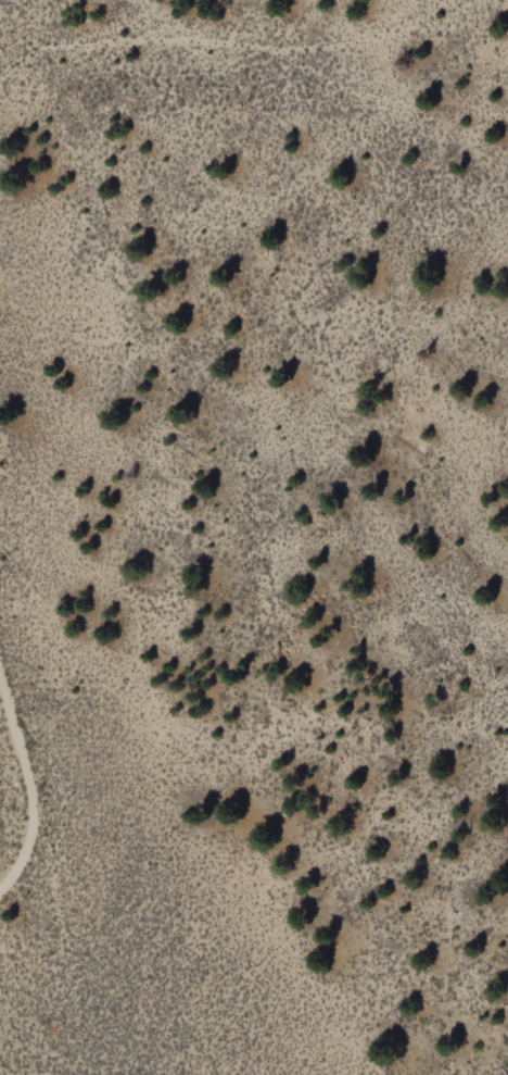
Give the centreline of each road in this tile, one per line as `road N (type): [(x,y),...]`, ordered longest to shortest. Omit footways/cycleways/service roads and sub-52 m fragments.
road 1 (track): [(0,92),(42,58),(192,49),(288,63),(377,104),(507,124)]
road 2 (track): [(98,1074),(35,795)]
road 3 (residential): [(0,669),(37,825),(33,851),(0,899)]
road 4 (track): [(288,63),(402,37),(461,0)]

